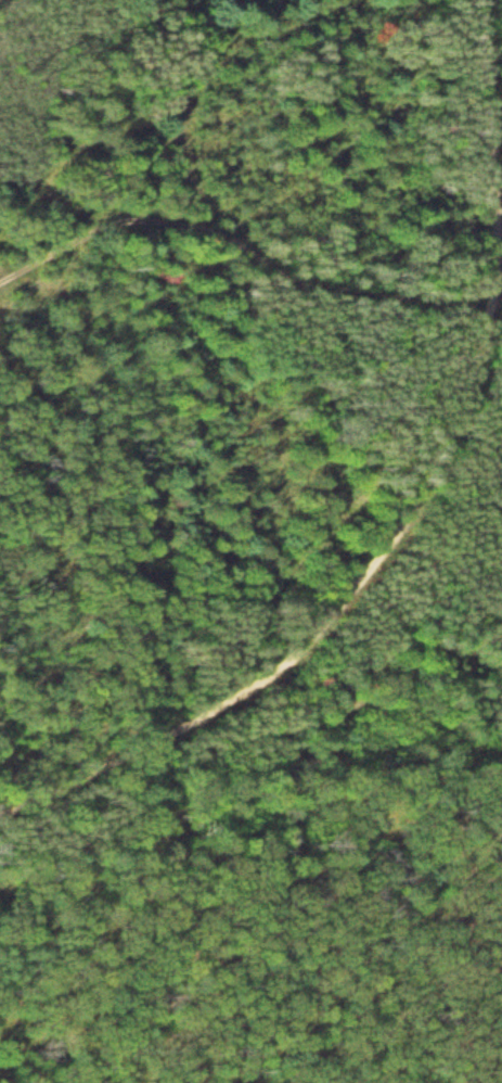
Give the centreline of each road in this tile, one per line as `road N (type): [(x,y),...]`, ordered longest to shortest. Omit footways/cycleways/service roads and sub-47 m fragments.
road 1 (residential): [(481,0),(501,272),(481,351),(398,540),(340,610),(269,673),(0,812)]

